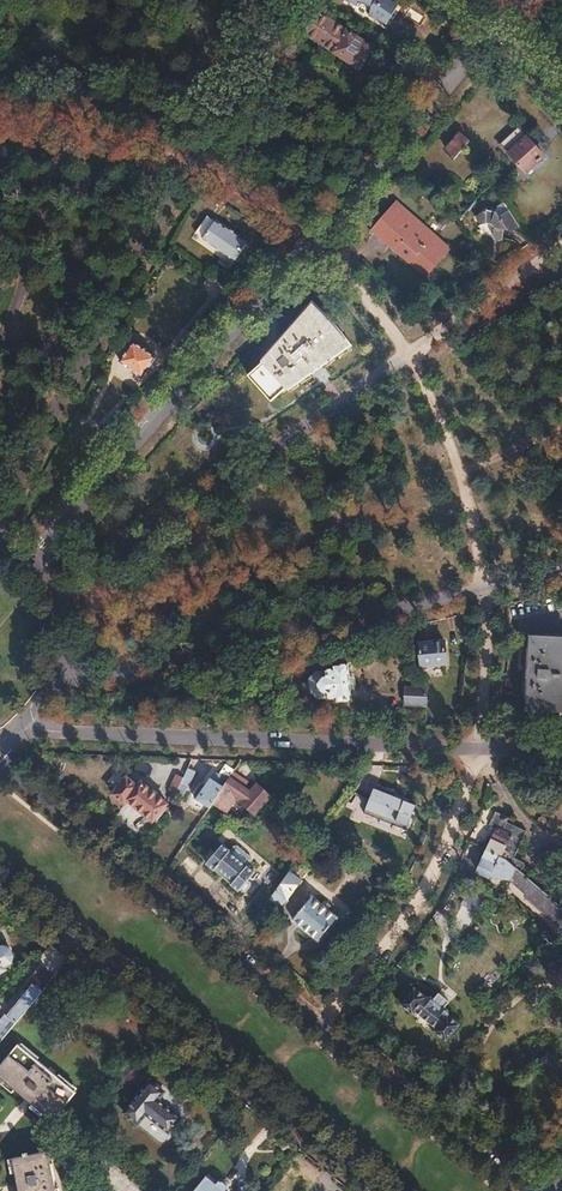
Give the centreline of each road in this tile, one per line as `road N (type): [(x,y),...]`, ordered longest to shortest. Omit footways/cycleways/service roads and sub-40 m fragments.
road 1 (residential): [(0,885),(375,1190)]
road 2 (residential): [(476,749),(20,728)]
road 3 (residential): [(52,686),(485,587)]
road 4 (residential): [(62,646),(461,474)]
road 5 (residential): [(56,599),(405,355)]
road 6 (residential): [(31,559),(306,243)]
road 7 (residential): [(322,1026),(0,764)]
road 8 (residential): [(0,511),(190,162)]
road 9 (residential): [(322,1026),(427,887),(476,749)]
road 10 (residential): [(306,243),(497,27)]
road 11 (residential): [(523,1190),(322,1026)]
road 12 (residential): [(0,355),(72,123)]
road 13 (residential): [(405,355),(561,244)]
road 14 (residential): [(190,162),(279,0)]
road 15 (residential): [(476,749),(485,587)]
road 16 (residential): [(405,355),(358,293),(306,243)]
road 17 (residential): [(306,243),(190,162)]
road 18 (residential): [(461,474),(405,355)]
road 19 (residential): [(72,123),(114,0)]
road 20 (residential): [(190,162),(72,123)]

